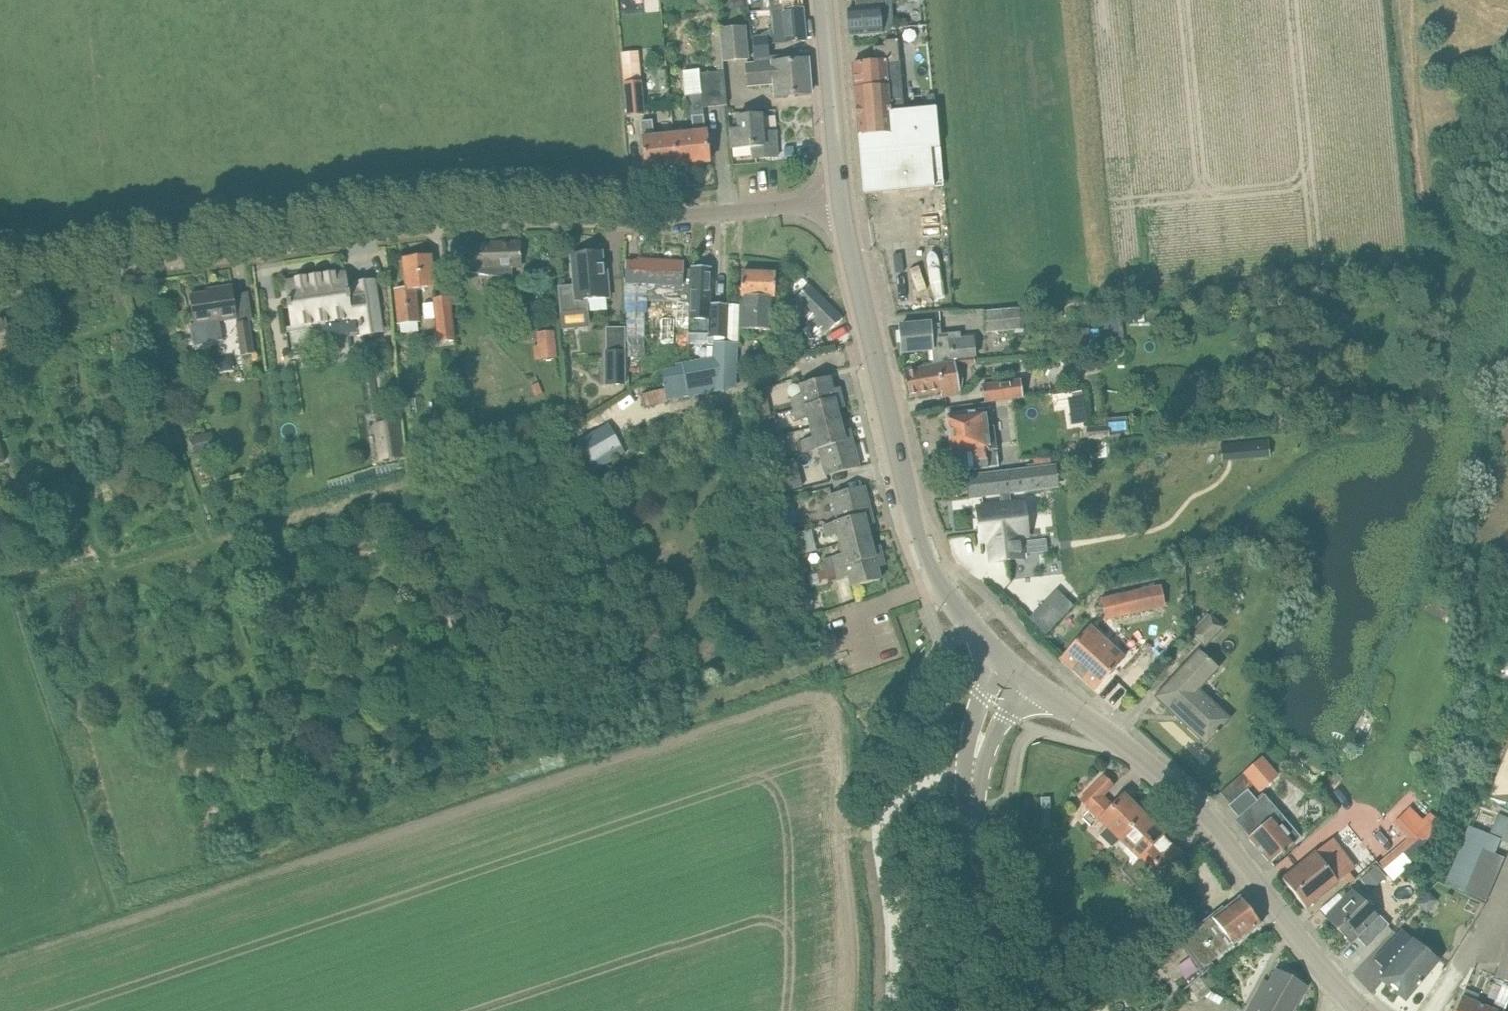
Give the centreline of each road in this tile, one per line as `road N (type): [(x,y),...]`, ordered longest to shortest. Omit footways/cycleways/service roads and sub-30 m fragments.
road 1 (unclassified): [(0,284),(389,227),(636,220),(843,200)]
road 2 (tertiary): [(1012,669),(968,626),(926,551),(843,200)]
road 3 (tertiary): [(1363,1010),(1189,799),(1012,669)]
road 4 (unclassified): [(891,1010),(885,824),(908,800),(971,789)]
road 5 (tertiary): [(958,1010),(971,895),(971,789)]
road 6 (tertiary): [(843,200),(825,0)]
road 7 (tertiary): [(971,789),(982,733),(1012,669)]

